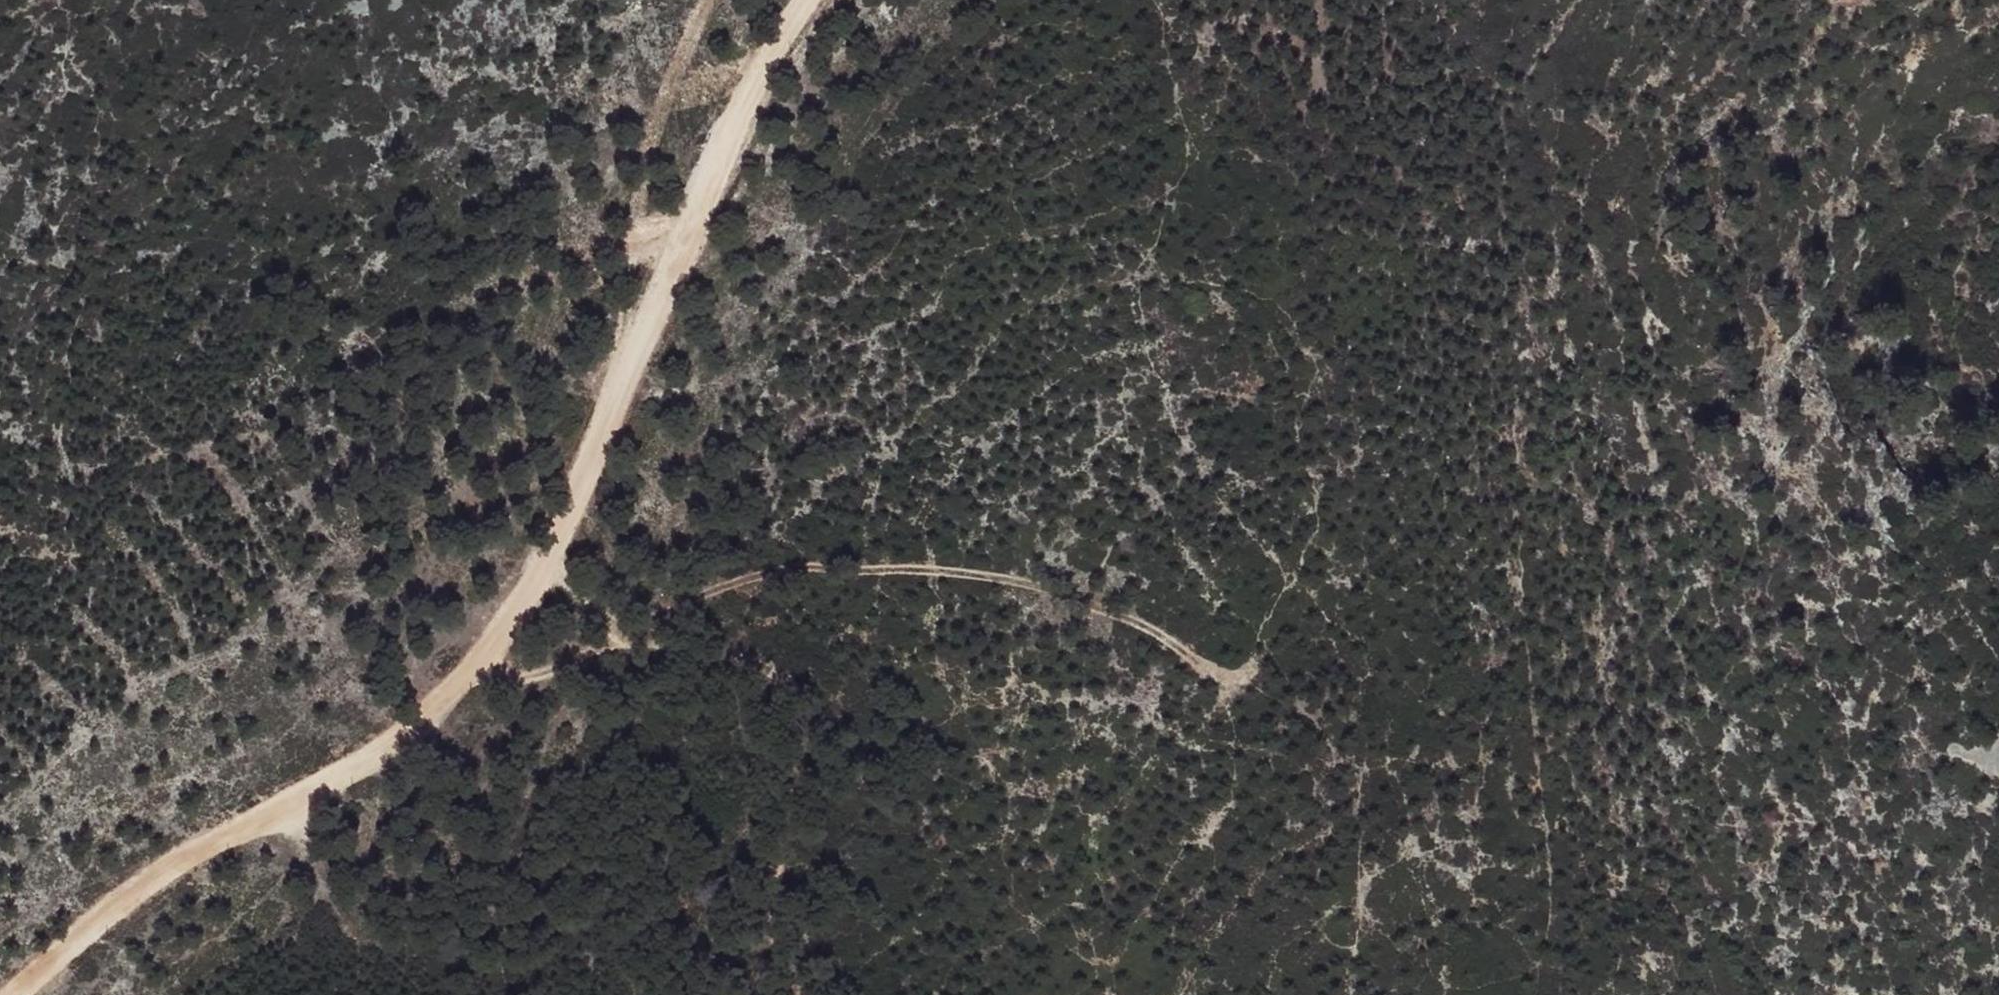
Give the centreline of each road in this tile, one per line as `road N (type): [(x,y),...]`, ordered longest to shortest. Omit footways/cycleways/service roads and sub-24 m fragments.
road 1 (track): [(460,696),(526,681),(686,592),(896,563),(1134,632),(1256,708),(1338,776),(1358,920),(1392,955),(1461,977),(1527,976)]
road 2 (track): [(637,994),(579,654),(533,592),(709,153),(807,0)]
road 3 (track): [(22,994),(93,927),(221,836),(352,773),(460,696)]
road 4 (track): [(460,696),(533,592)]

